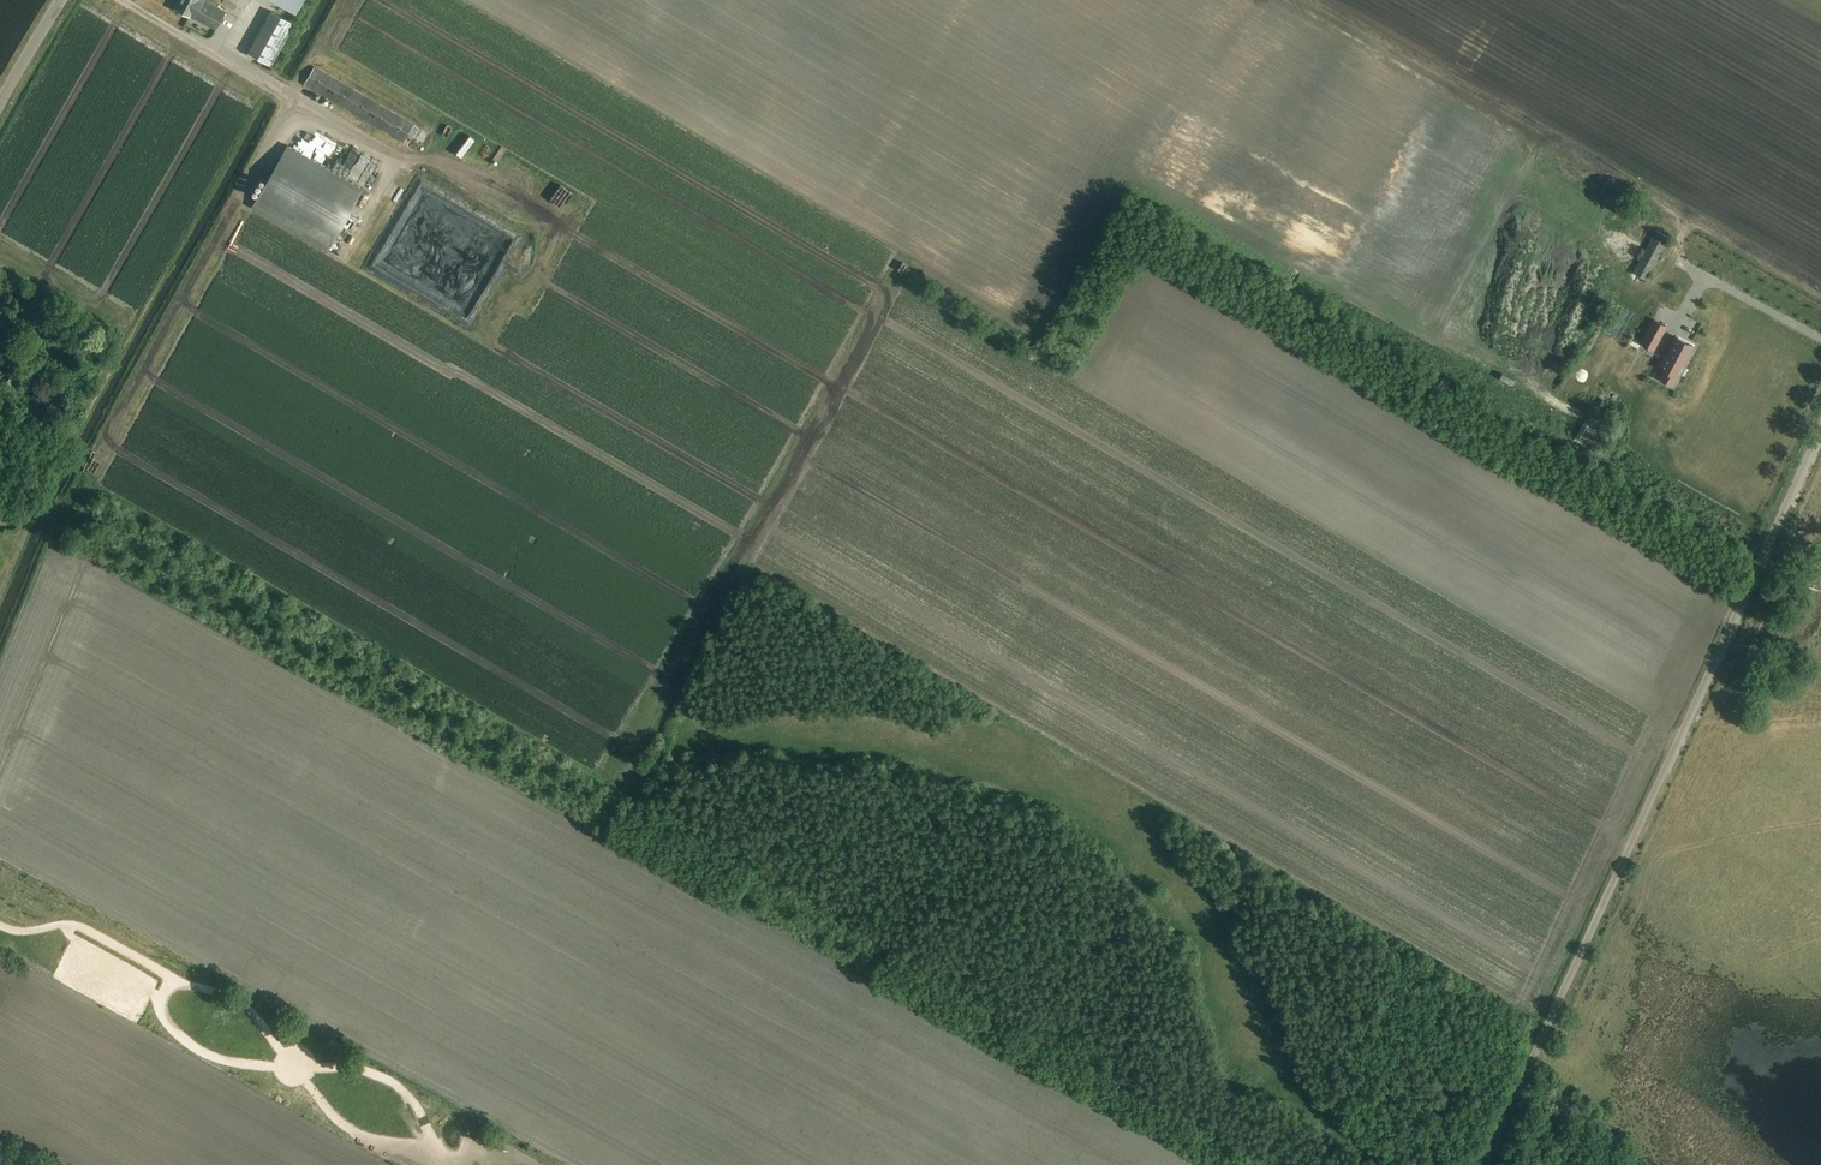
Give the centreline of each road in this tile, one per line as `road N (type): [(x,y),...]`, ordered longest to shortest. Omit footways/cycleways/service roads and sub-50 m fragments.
road 1 (unclassified): [(1484,1164),(1820,427)]
road 2 (track): [(1316,0),(1820,293)]

